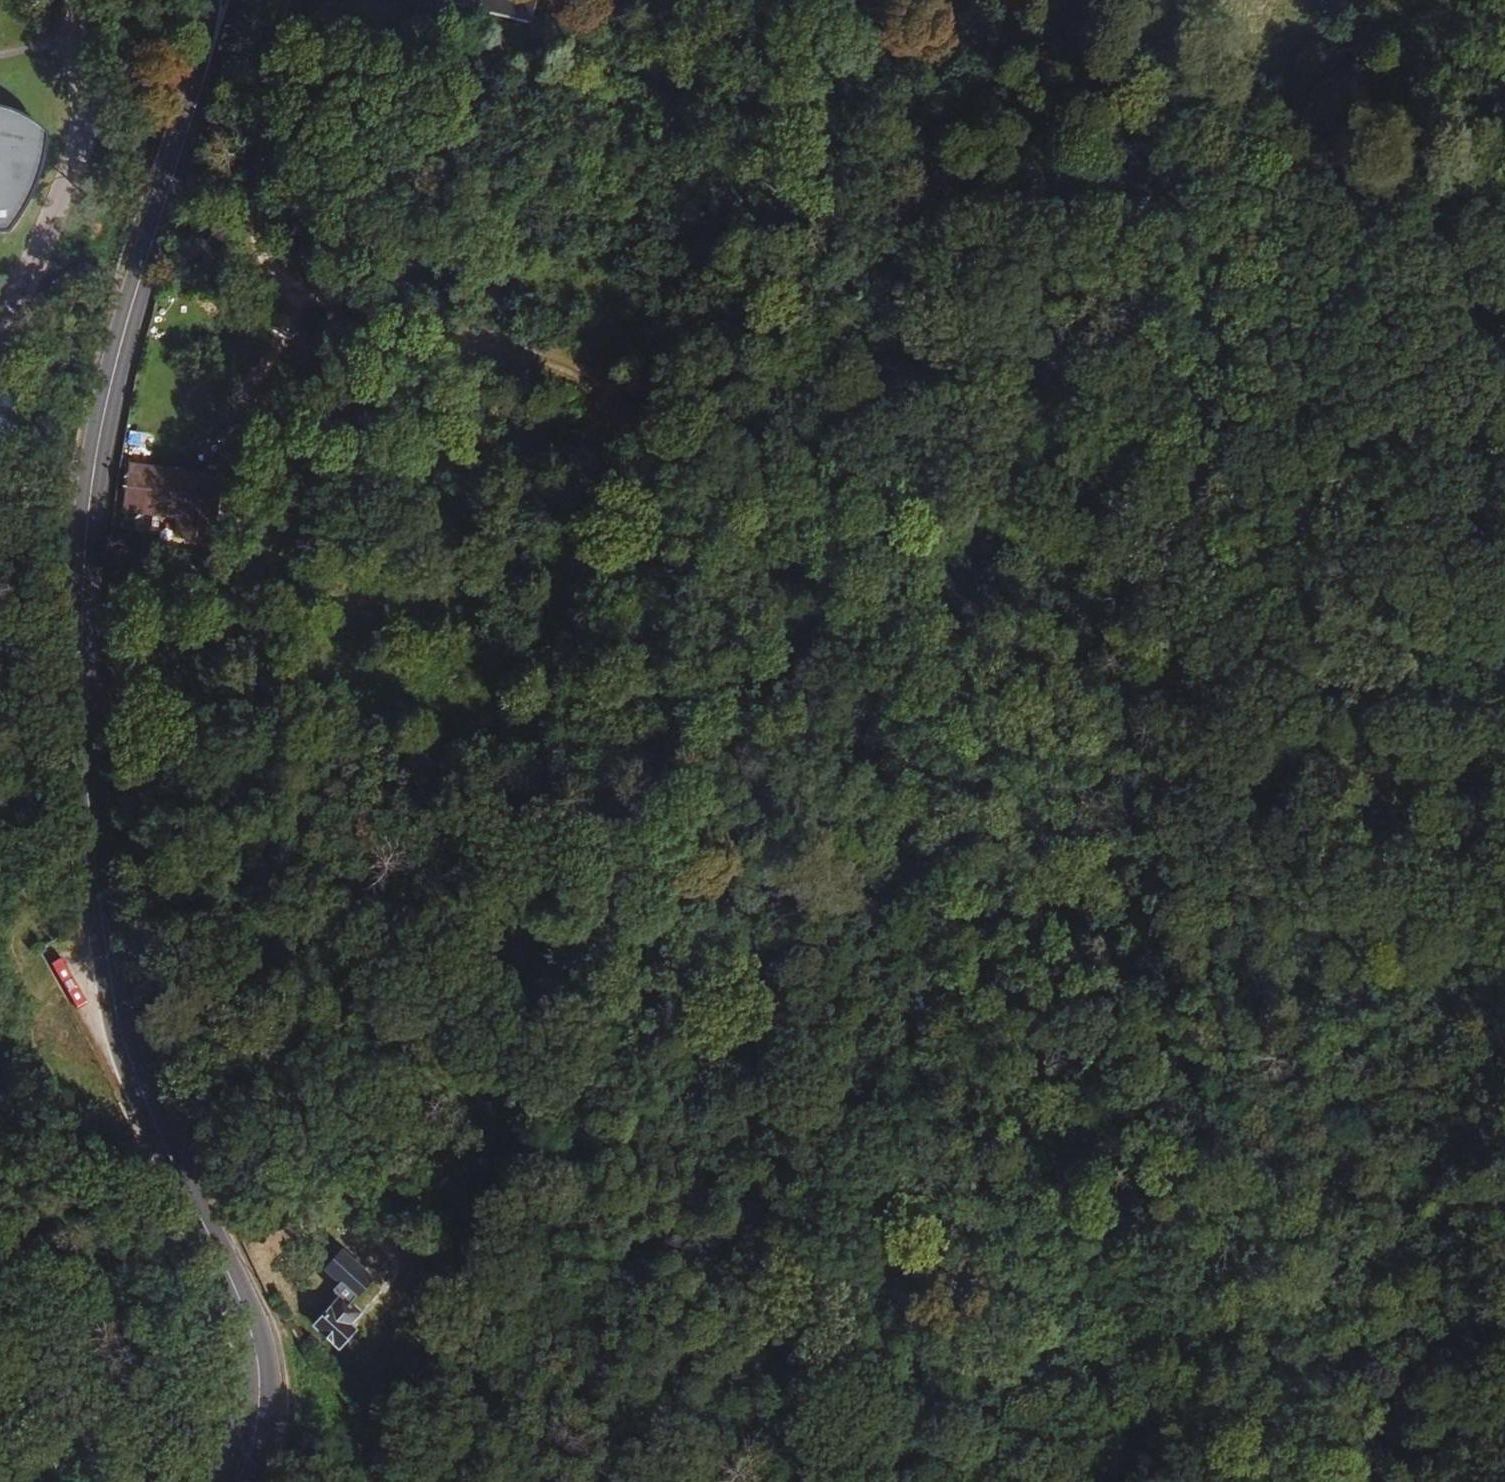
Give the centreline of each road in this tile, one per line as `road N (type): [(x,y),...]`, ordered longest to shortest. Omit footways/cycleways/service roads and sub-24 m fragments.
road 1 (secondary): [(182,150),(92,477),(86,590),(93,794),(107,1002),(135,1086),(263,1325),(269,1423),(249,1481)]
road 2 (secondary): [(182,150),(237,0)]
road 3 (secondary): [(210,0),(182,150)]

